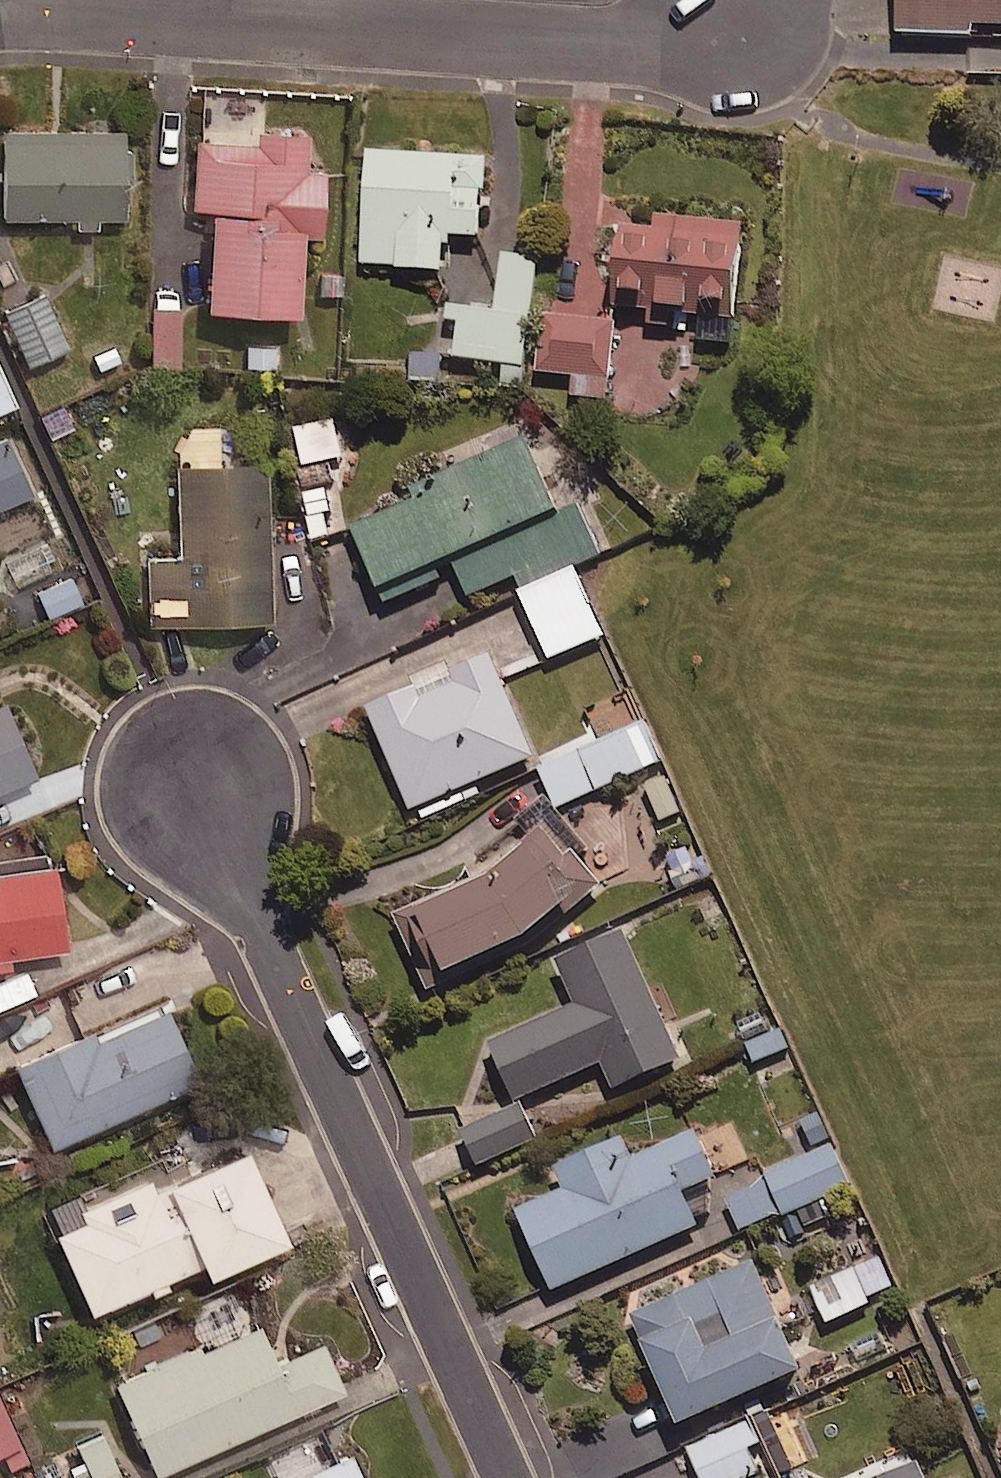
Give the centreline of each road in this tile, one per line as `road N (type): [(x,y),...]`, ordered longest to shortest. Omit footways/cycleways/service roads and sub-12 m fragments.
road 1 (residential): [(506,1477),(193,781)]
road 2 (residential): [(734,0),(658,51),(0,3)]

